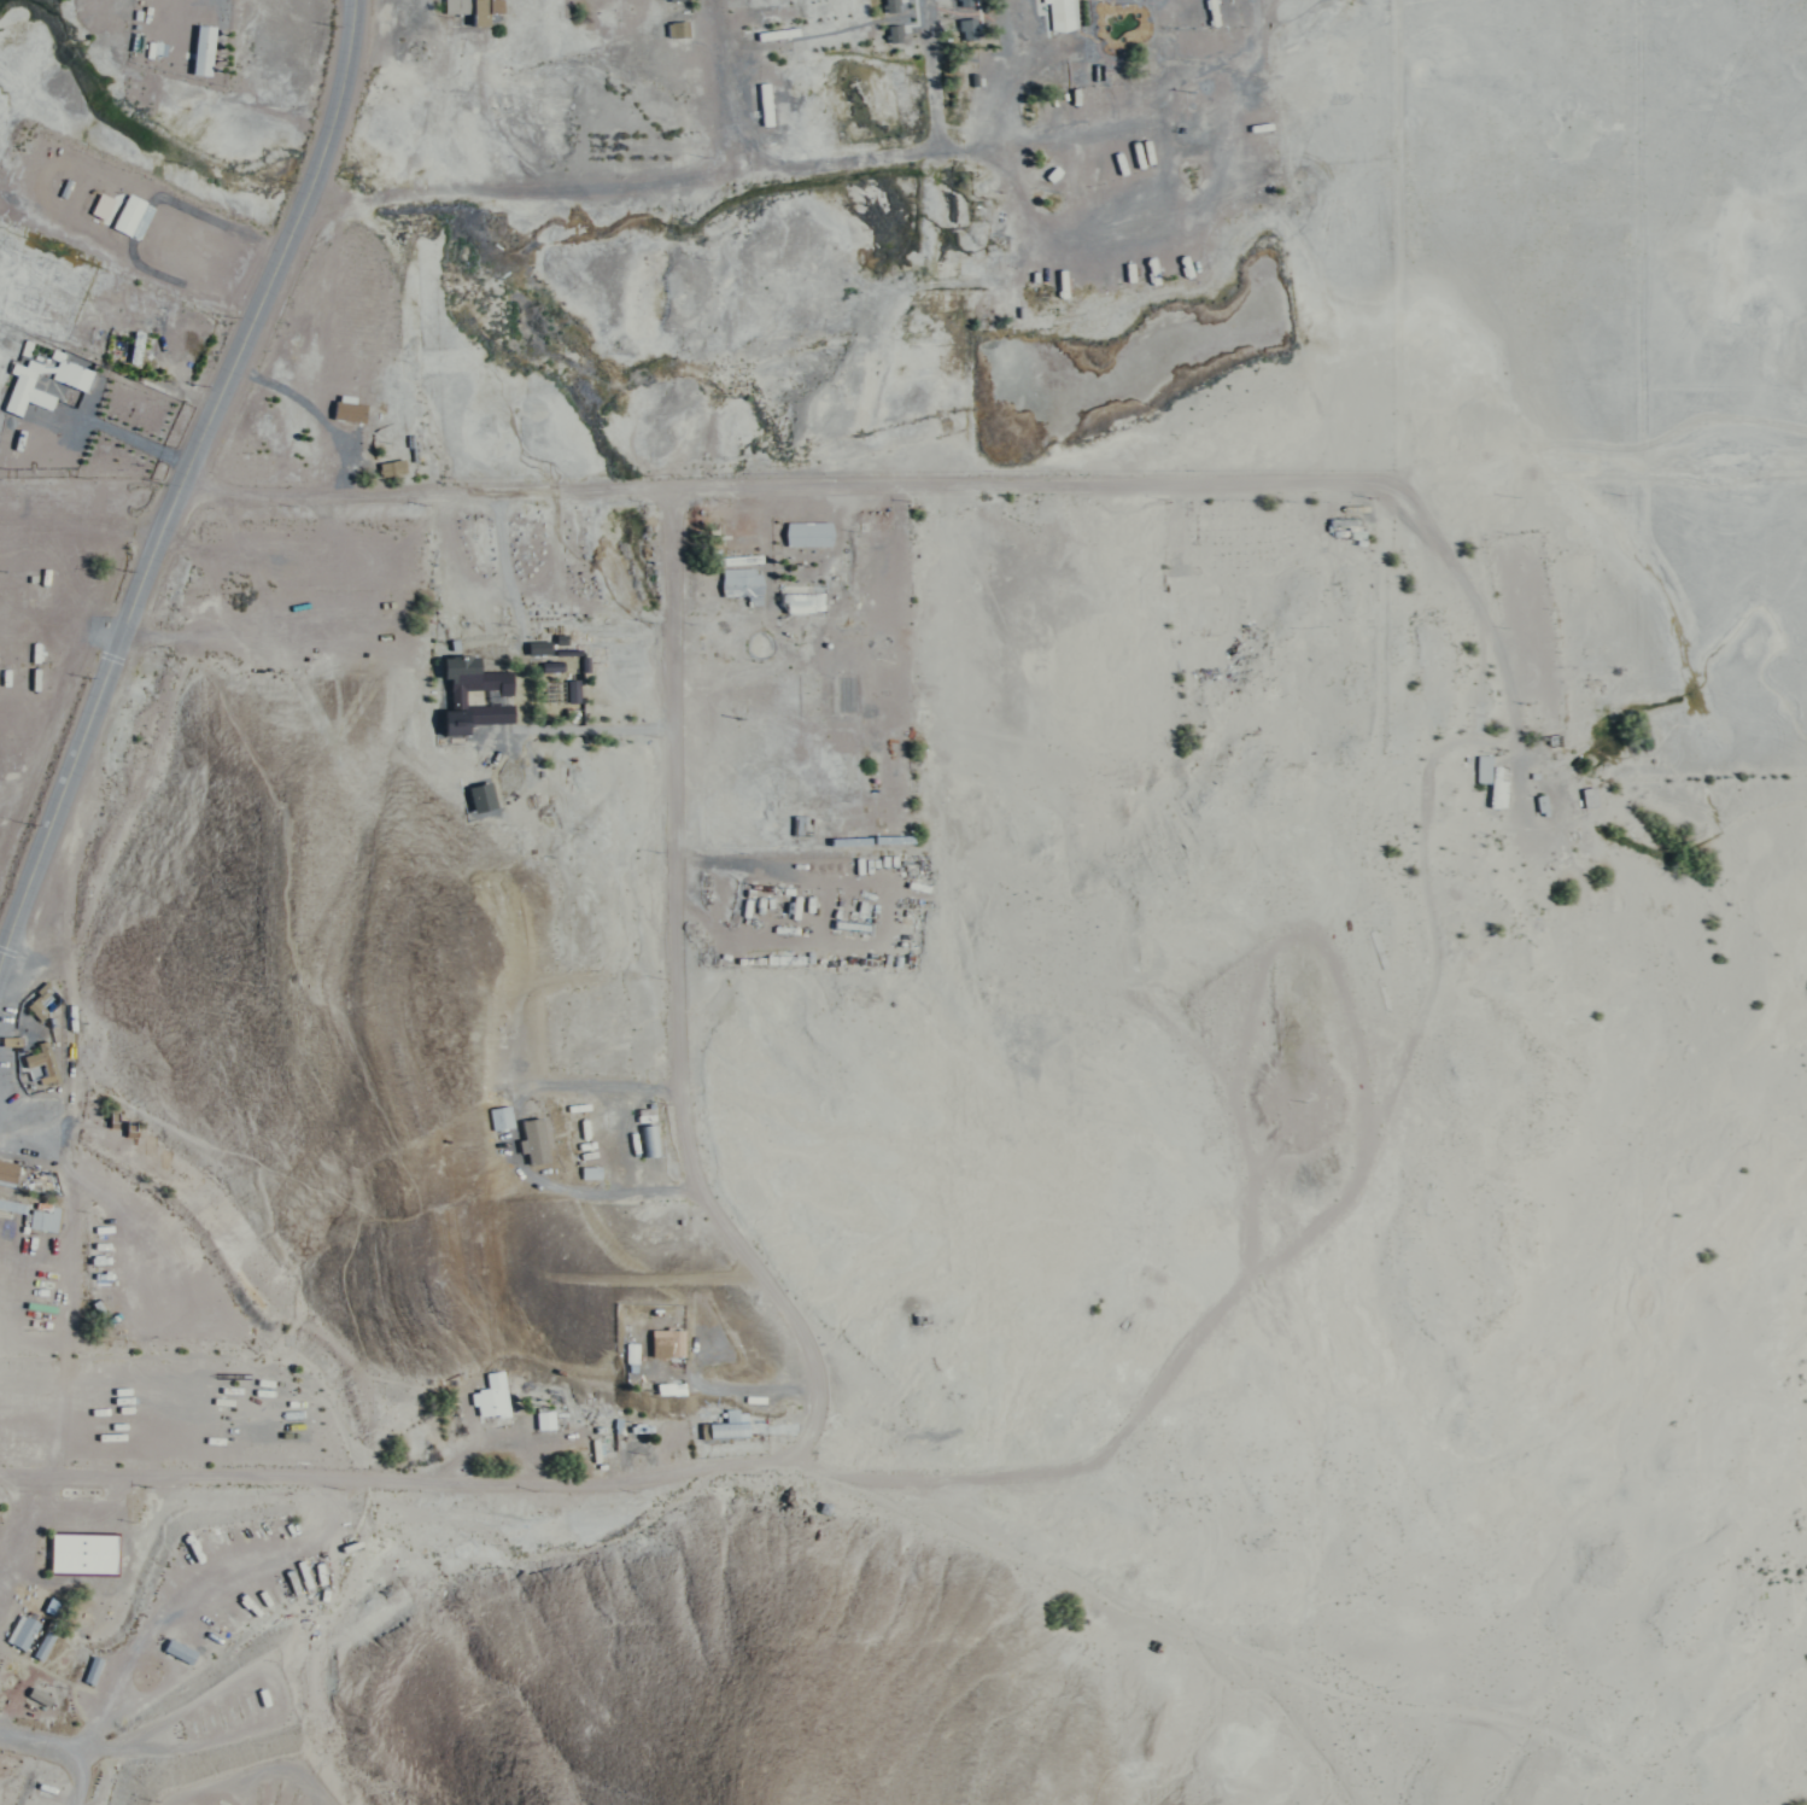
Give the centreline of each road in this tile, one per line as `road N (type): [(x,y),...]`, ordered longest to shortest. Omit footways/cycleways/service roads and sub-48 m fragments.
road 1 (residential): [(0,1474),(557,1486),(782,1461),(872,1478),(934,1479),(1095,1462),(1187,1347),(1353,1187),(1433,987),(1423,848)]
road 2 (residential): [(166,486),(396,493),(1353,477),(1425,527),(1478,595),(1521,736),(1443,747),(1431,764),(1423,848)]
road 3 (residential): [(665,490),(686,1105),(700,1181),(784,1304),(817,1371),(811,1429),(782,1461)]
road 4 (tertiary): [(0,955),(166,486),(314,185)]
road 5 (track): [(1182,1630),(1379,1710),(1486,1715),(1604,1758)]
road 6 (track): [(1372,484),(1460,455),(1612,456),(1671,433),(1745,419),(1806,428)]
road 7 (track): [(813,1470),(979,1549),(1182,1630)]
road 8 (track): [(925,0),(938,127),(932,138),(739,159)]
road 9 (tertiary): [(314,185),(344,92),(356,0)]
road 10 (track): [(739,159),(727,141),(711,0)]
road 11 (track): [(0,1600),(53,1476)]

